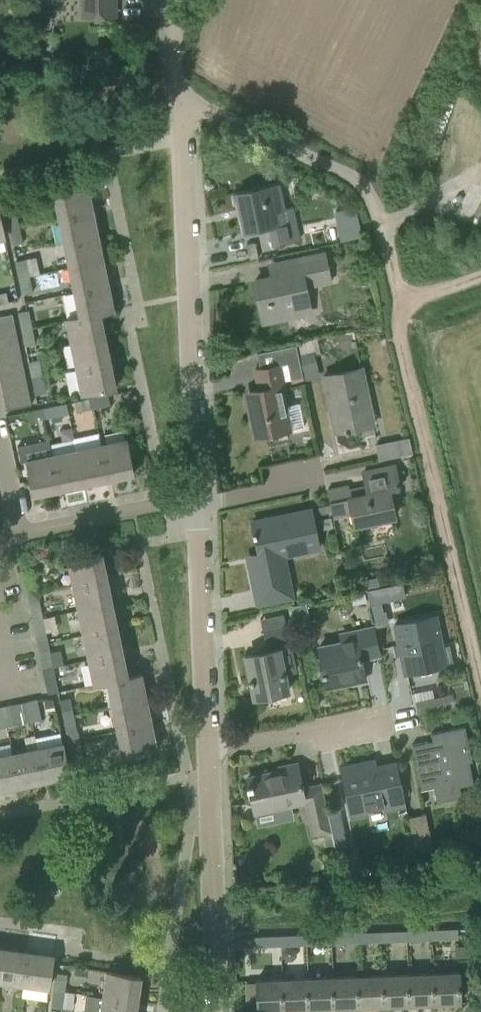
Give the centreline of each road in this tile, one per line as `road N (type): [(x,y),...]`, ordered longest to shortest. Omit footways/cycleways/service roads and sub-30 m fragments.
road 1 (residential): [(198,503),(176,0)]
road 2 (track): [(480,683),(399,338),(400,306)]
road 3 (track): [(400,306),(373,202),(358,182),(180,94)]
road 4 (residential): [(220,1011),(211,751)]
road 5 (residential): [(211,751),(198,503)]
road 6 (residential): [(0,543),(19,532),(198,503)]
road 7 (residential): [(211,751),(381,724)]
road 8 (residential): [(198,503),(316,480)]

